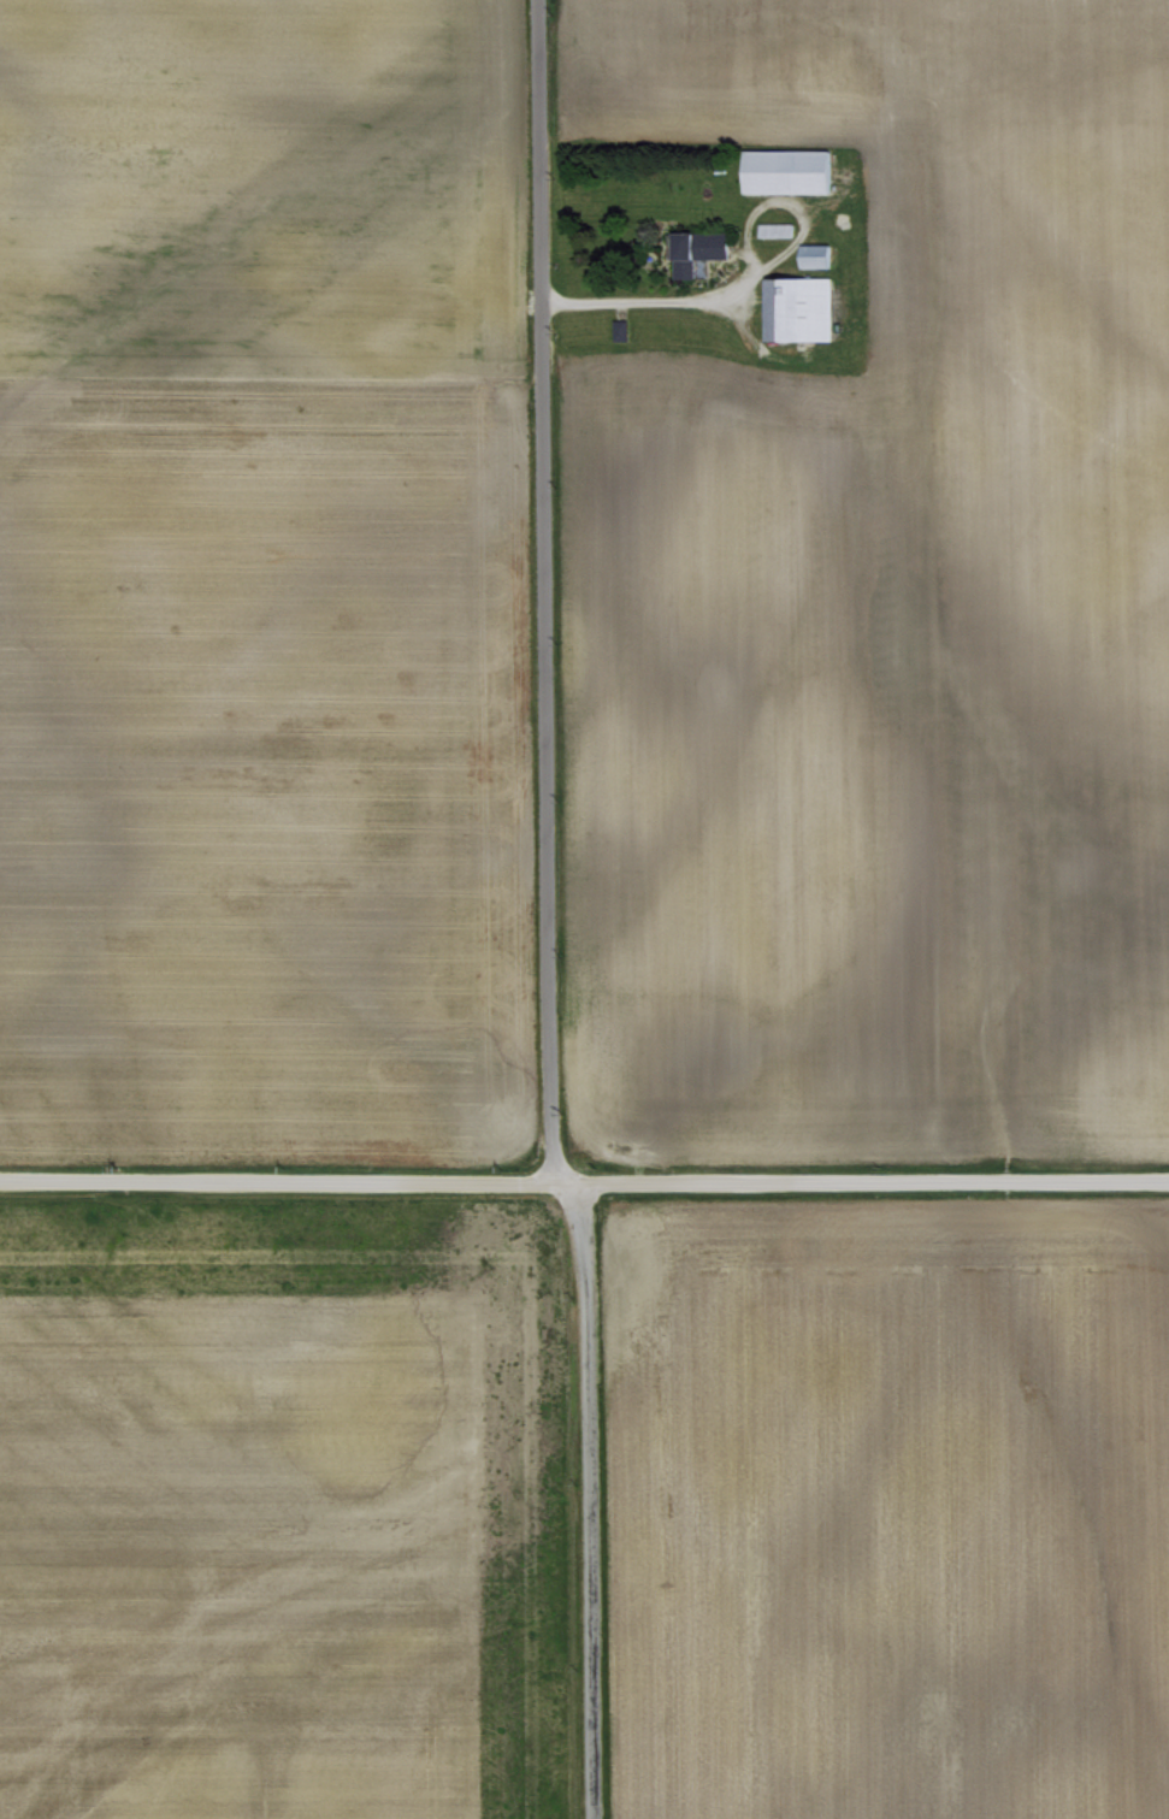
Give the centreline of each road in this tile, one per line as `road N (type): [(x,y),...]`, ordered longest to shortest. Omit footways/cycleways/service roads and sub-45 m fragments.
road 1 (tertiary): [(562,1186),(550,1065),(537,0)]
road 2 (residential): [(0,1181),(1168,1180)]
road 3 (tertiary): [(592,1818),(581,1258),(562,1186)]

